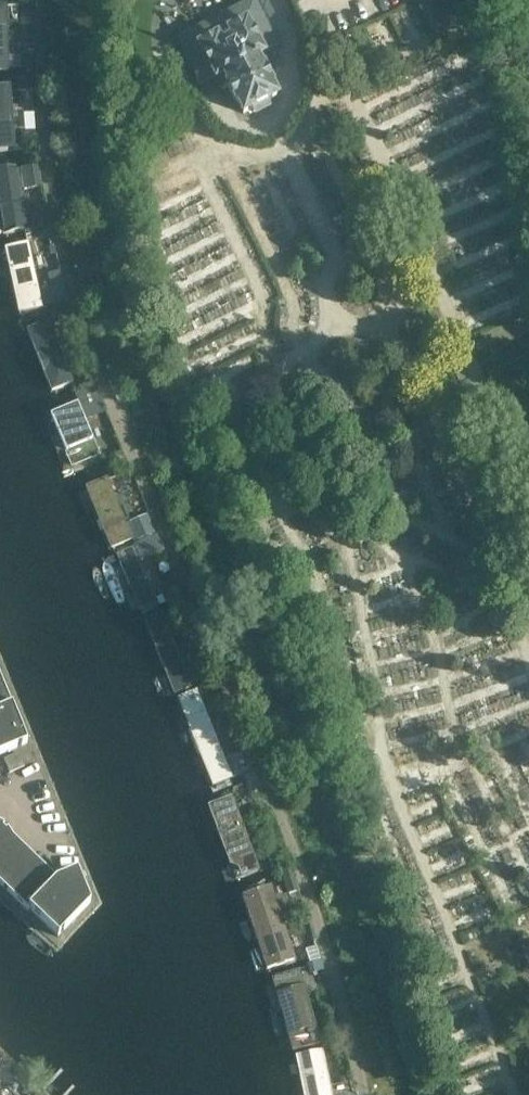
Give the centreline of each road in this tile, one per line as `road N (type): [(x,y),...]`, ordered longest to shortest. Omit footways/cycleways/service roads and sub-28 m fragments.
road 1 (residential): [(365,1094),(343,996),(297,855),(83,324),(47,168),(39,0)]

